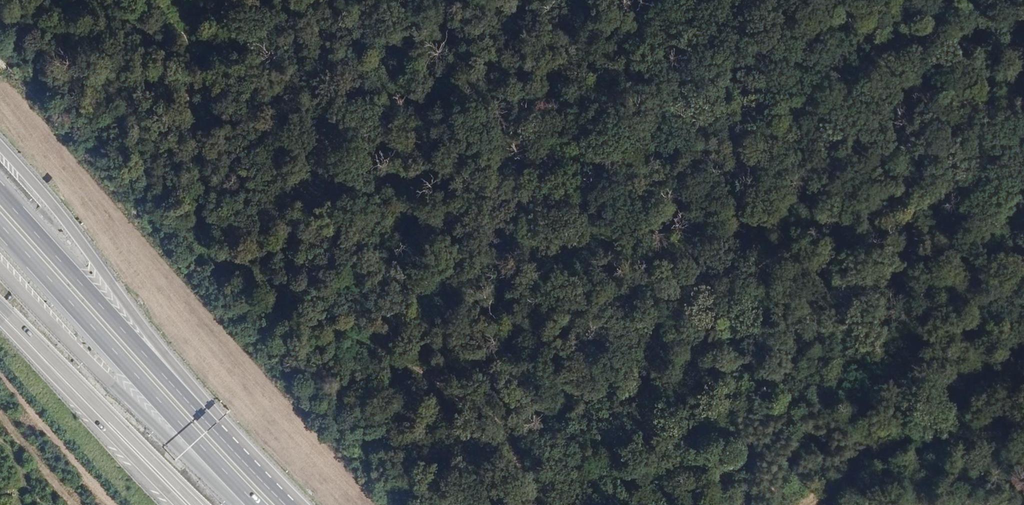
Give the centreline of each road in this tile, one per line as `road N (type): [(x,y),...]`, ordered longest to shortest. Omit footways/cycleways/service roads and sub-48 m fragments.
road 1 (motorway): [(0,231),(257,504)]
road 2 (motorway): [(213,426),(199,393),(0,140)]
road 3 (motorway): [(0,267),(88,362),(224,489),(252,504)]
road 4 (motorway): [(213,426),(0,189)]
road 5 (motorway): [(200,504),(0,307)]
road 6 (track): [(796,504),(1023,347)]
road 7 (motorway): [(0,321),(180,504)]
road 8 (track): [(0,374),(114,504)]

